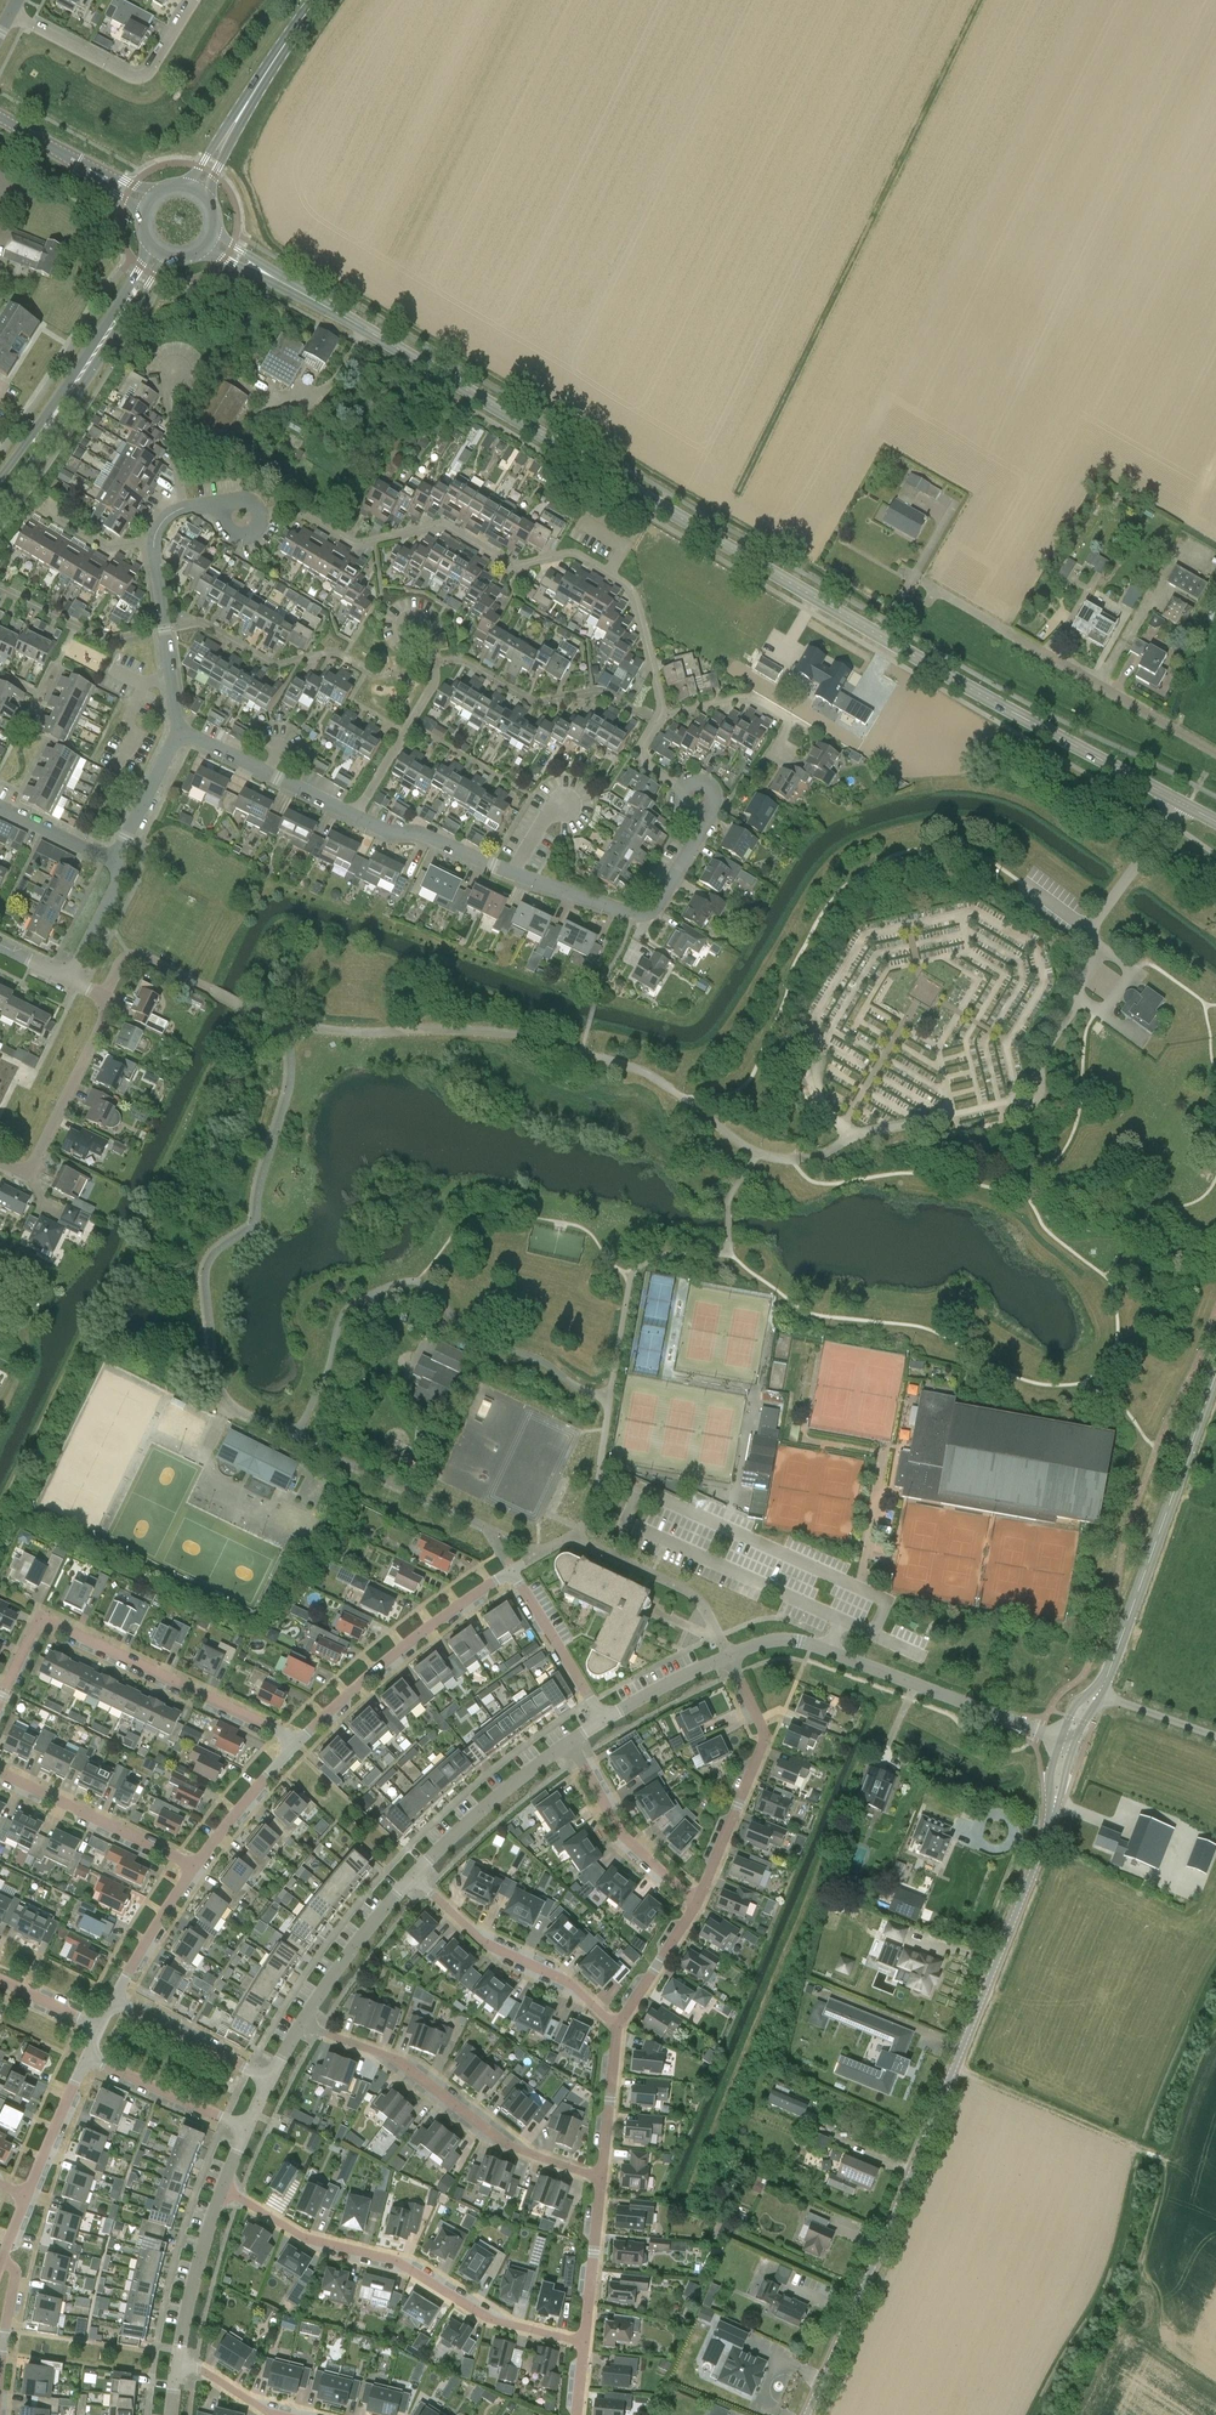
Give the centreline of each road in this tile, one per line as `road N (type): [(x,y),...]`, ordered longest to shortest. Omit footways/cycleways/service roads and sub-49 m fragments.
road 1 (tertiary): [(1182,803),(921,660),(268,274)]
road 2 (tertiary): [(811,2414),(1047,1838),(1068,1743)]
road 3 (residential): [(273,511),(295,509),(355,543),(438,525),(511,564),(580,556),(633,593),(661,715)]
road 4 (residential): [(292,1743),(512,1570),(602,1719)]
road 5 (residential): [(355,817),(394,834),(422,833),(514,874),(630,912),(660,900),(699,816)]
road 6 (residential): [(587,2344),(481,2312),(386,2254),(314,2244),(219,2187)]
road 7 (residential): [(0,1695),(31,1632),(51,1623),(264,1721),(292,1743)]
road 8 (residential): [(602,2180),(489,2141),(387,2058),(293,2032)]
road 9 (unclassified): [(1215,753),(919,580)]
road 10 (tertiary): [(1103,1690),(1215,1375)]
road 11 (tertiary): [(0,505),(168,258)]
road 12 (residential): [(727,1655),(765,1641),(795,1640),(1006,1720)]
road 13 (tertiary): [(150,246),(0,477)]
road 14 (residential): [(693,1904),(730,1831),(758,1749),(727,1655)]
road 15 (residential): [(0,1160),(28,1169),(108,1008),(103,995),(71,980)]
road 16 (residential): [(614,2034),(562,1981),(458,1922),(414,1877)]
road 17 (residential): [(16,14),(139,79),(195,0)]
road 18 (residential): [(355,817),(433,686),(415,619)]
road 19 (residential): [(193,1865),(0,1774)]
road 20 (residential): [(414,1877),(571,1743)]
road 21 (residential): [(693,1904),(630,1848),(571,1743)]
road 22 (residential): [(293,2032),(353,1945),(414,1877)]
road 23 (residential): [(661,715),(753,698),(792,720),(774,752)]
road 24 (residential): [(176,2356),(219,2187)]
road 25 (residential): [(244,2127),(85,2057)]
road 26 (residential): [(269,2075),(114,2000)]
road 27 (residential): [(587,2344),(602,2180)]
road 28 (unclassified): [(1089,932),(1182,803)]
road 29 (residential): [(193,1865),(292,1743)]
road 30 (residential): [(114,2000),(193,1865)]
road 31 (tertiary): [(231,131),(316,0)]
road 32 (residential): [(614,2034),(693,1904)]
road 33 (residential): [(28,2196),(85,2057)]
road 34 (residential): [(602,2180),(614,2034)]
road 35 (residential): [(186,507),(169,380),(177,365)]
road 36 (residential): [(602,1719),(727,1655)]
road 37 (residential): [(112,859),(178,739)]
road 38 (residential): [(0,2387),(14,2276),(7,2254)]
road 39 (residential): [(71,980),(118,882),(112,859)]
road 40 (residential): [(169,677),(152,551)]
road 41 (residential): [(112,859),(0,804)]
road 42 (residential): [(1103,1690),(1215,1731)]

